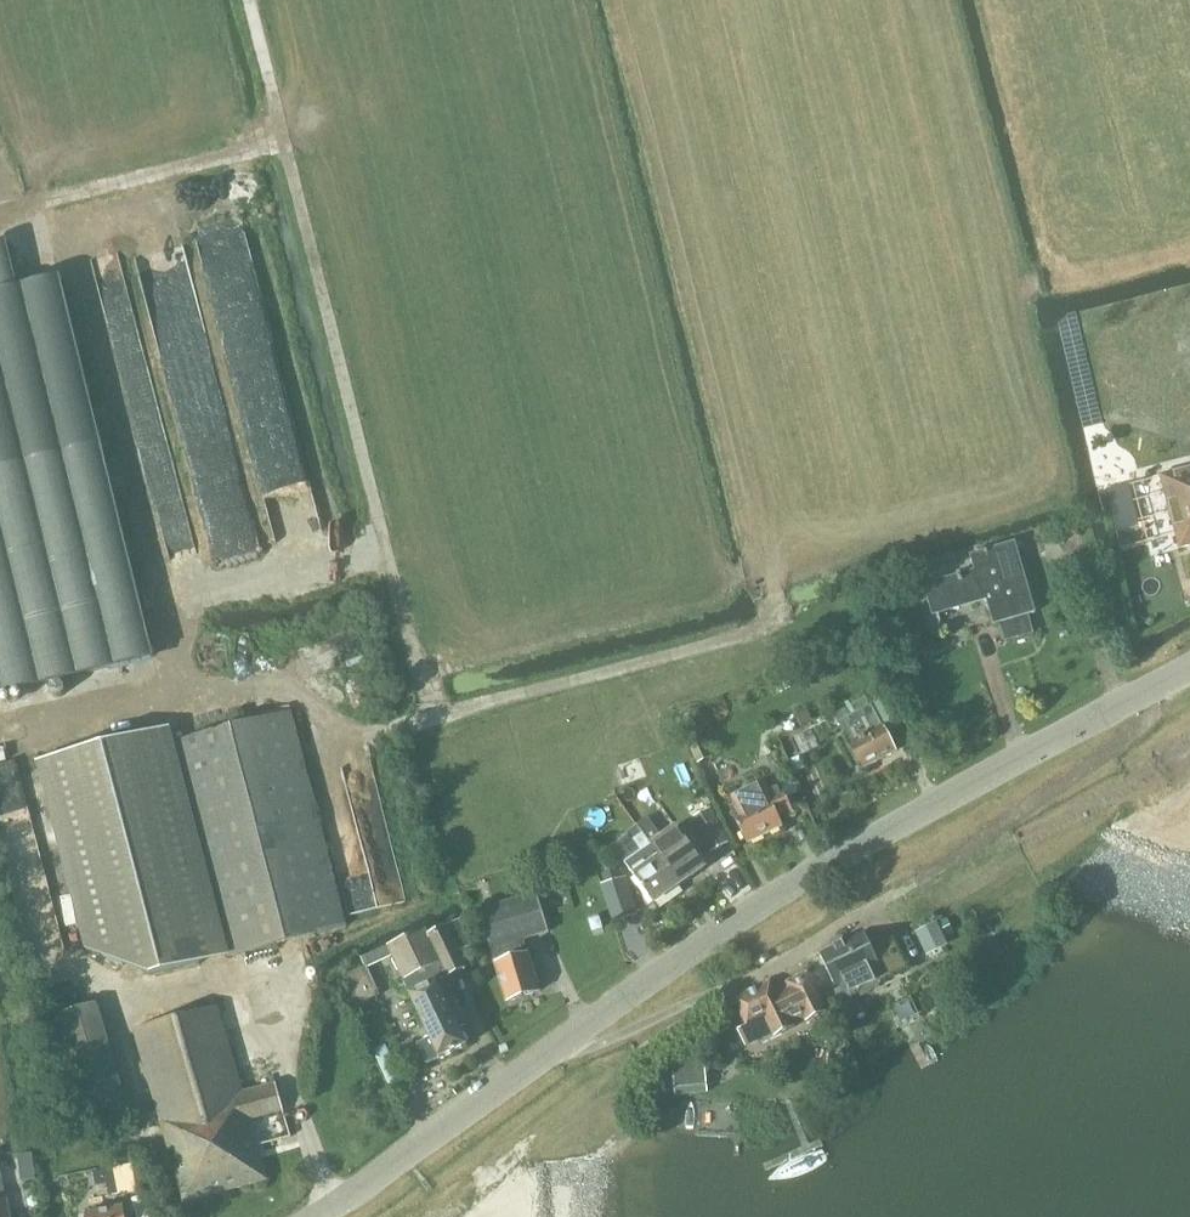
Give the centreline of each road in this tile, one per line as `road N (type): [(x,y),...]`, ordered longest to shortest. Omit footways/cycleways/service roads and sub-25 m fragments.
road 1 (track): [(254,0),(435,722),(360,747),(273,696),(33,750),(85,968),(172,1003),(232,987),(290,1075),(334,1210)]
road 2 (tertiary): [(322,1216),(676,964),(866,845),(1189,677)]

